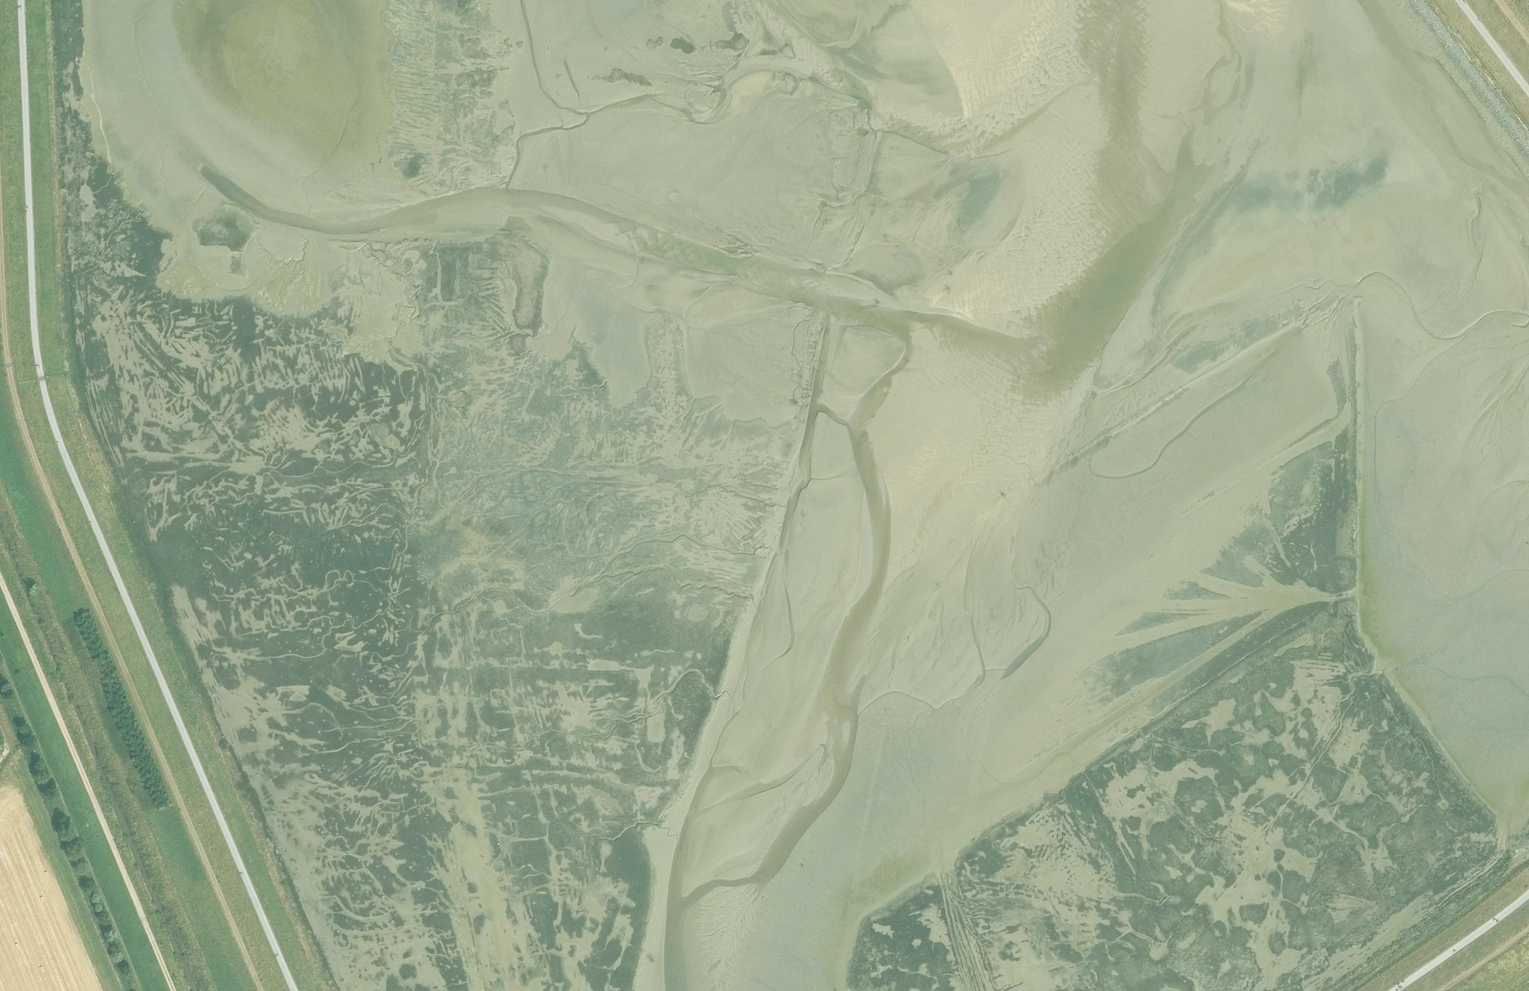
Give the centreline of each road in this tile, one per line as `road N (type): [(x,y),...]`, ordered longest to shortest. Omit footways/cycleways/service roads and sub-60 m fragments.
road 1 (track): [(142,990),(0,653)]

